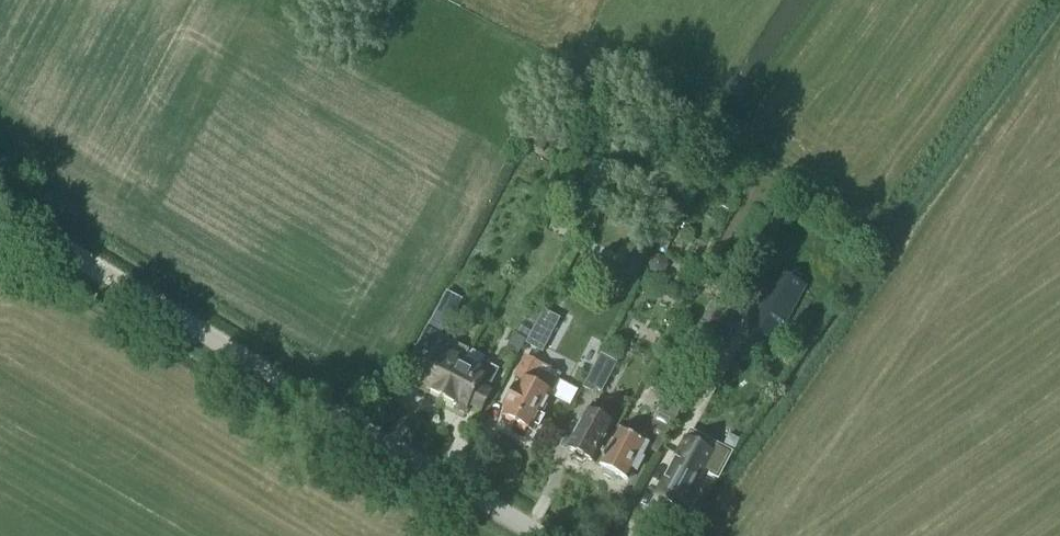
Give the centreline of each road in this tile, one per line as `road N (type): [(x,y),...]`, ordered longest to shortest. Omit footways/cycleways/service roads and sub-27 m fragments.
road 1 (unclassified): [(541,535),(0,209)]

